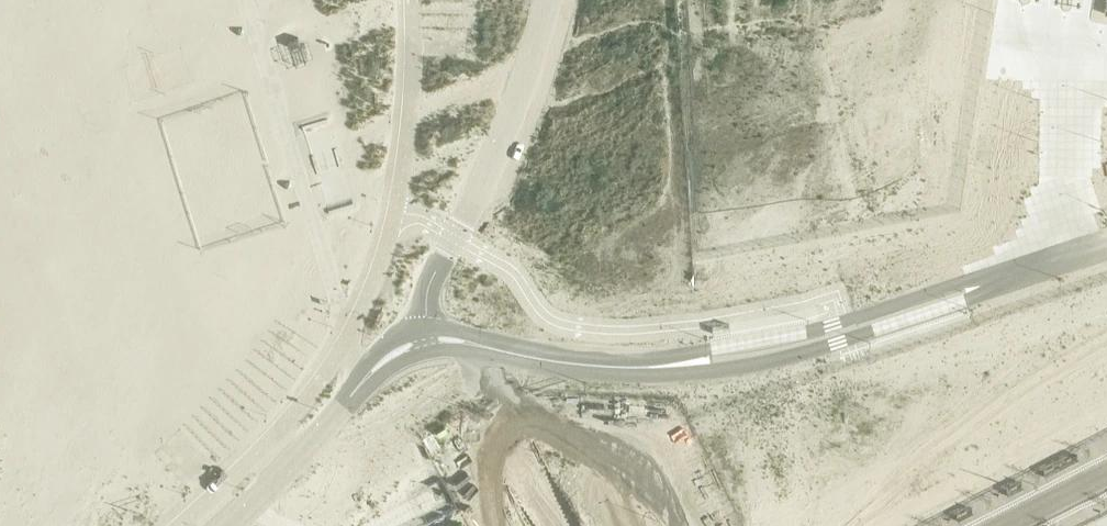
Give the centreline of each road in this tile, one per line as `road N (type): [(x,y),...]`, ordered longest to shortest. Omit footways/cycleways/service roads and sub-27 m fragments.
road 1 (unclassified): [(425,341),(429,287),(495,158),(548,0)]
road 2 (unclassified): [(672,367),(713,372),(813,352),(968,301),(994,283)]
road 3 (unclassified): [(994,283),(961,283),(672,367)]
road 4 (unclassified): [(228,525),(380,364),(425,341)]
road 5 (unclassified): [(425,341),(534,363),(672,367)]
road 6 (tertiary): [(1106,417),(898,525)]

